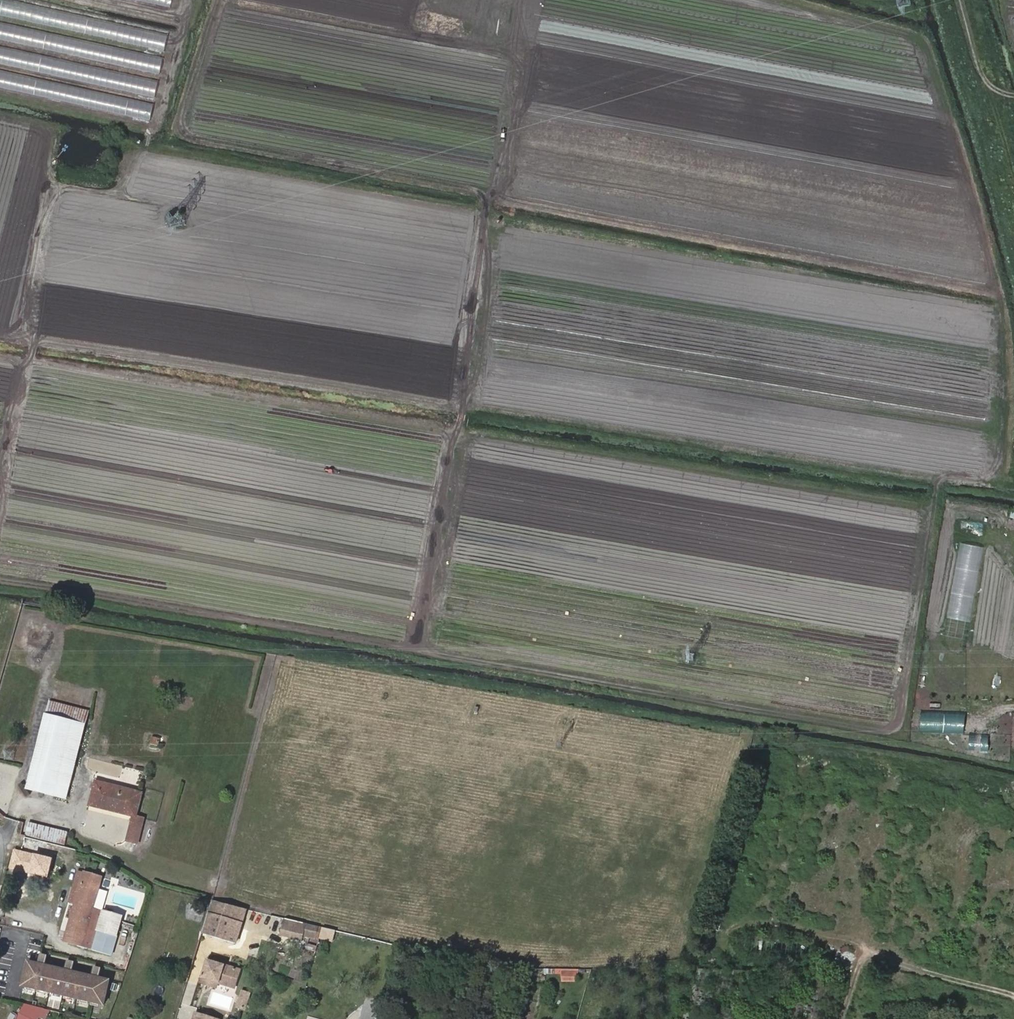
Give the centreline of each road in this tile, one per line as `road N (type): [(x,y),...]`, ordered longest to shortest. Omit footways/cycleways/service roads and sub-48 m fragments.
road 1 (track): [(1013,997),(862,948),(761,926),(738,929)]
road 2 (track): [(963,0),(1013,177)]

